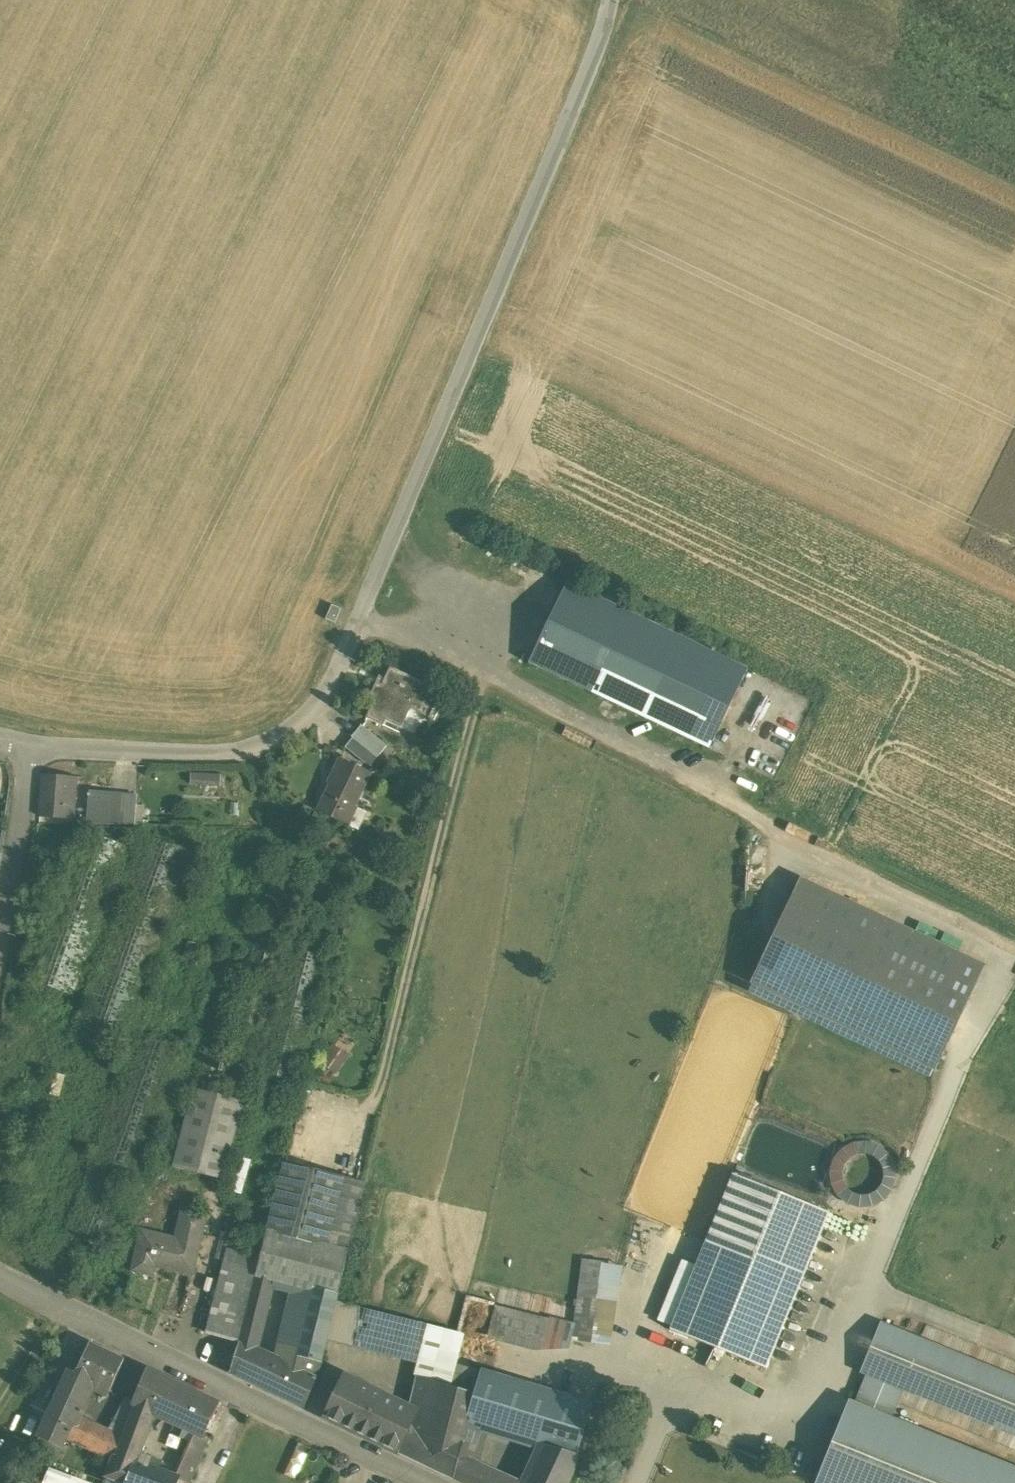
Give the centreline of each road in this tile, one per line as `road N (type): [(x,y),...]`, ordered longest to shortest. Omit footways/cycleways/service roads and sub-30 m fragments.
road 1 (track): [(495,699),(1014,945)]
road 2 (track): [(1013,944),(862,1299),(1014,1356)]
road 3 (residential): [(420,486),(309,724),(278,746),(189,764),(34,757)]
road 4 (unclassified): [(611,18),(420,486)]
road 5 (track): [(381,1183),(495,699)]
road 6 (residential): [(0,1284),(415,1482)]
road 7 (track): [(862,1299),(805,1431),(682,1380),(637,1482)]
road 8 (track): [(466,1356),(616,1399),(679,1248)]
road 9 (residential): [(0,928),(34,757)]

